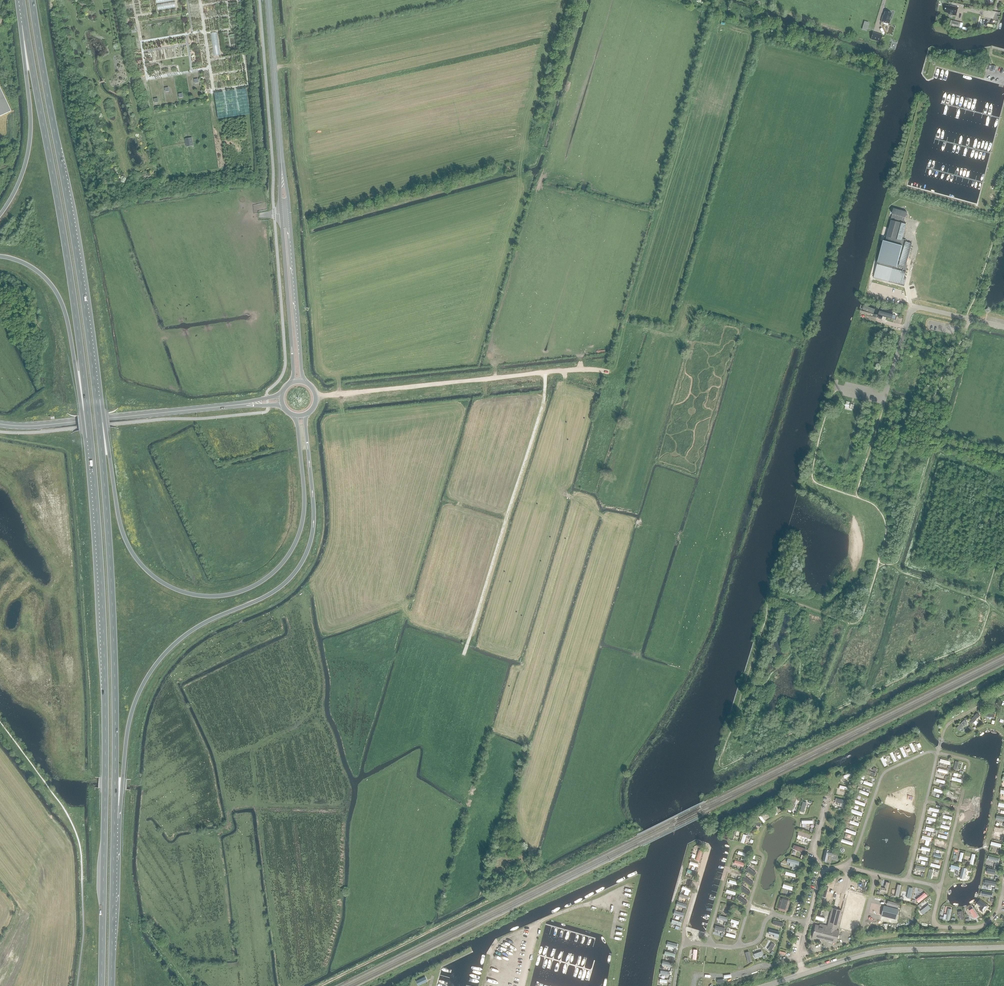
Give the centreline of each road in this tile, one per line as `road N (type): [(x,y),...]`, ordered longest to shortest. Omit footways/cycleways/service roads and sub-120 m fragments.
road 1 (trunk): [(90,438),(104,674),(102,985)]
road 2 (trunk): [(114,818),(130,719),(156,665),(201,625),(278,589),(305,556),(314,514),(305,414)]
road 3 (trunk): [(294,415),(304,499),(295,544),(260,583),(202,596),(164,584),(131,550),(96,400)]
road 4 (trunk): [(114,818),(113,621),(96,400)]
road 5 (trunk): [(25,25),(90,438)]
road 6 (trunk): [(96,400),(32,0)]
road 7 (track): [(318,985),(526,884),(530,867),(512,817),(531,747)]
road 8 (tertiary): [(248,403),(0,424)]
road 9 (track): [(316,396),(562,369)]
road 10 (tertiary): [(1003,948),(873,952),(767,985)]
road 11 (trunk): [(0,256),(37,271),(58,296),(90,438)]
road 12 (trunk): [(25,25),(29,145),(0,215)]
road 13 (tertiary): [(303,381),(289,213)]
road 14 (tertiary): [(281,214),(294,381)]
road 15 (trunk): [(111,985),(114,818)]
road 16 (tertiary): [(268,0),(281,158)]

